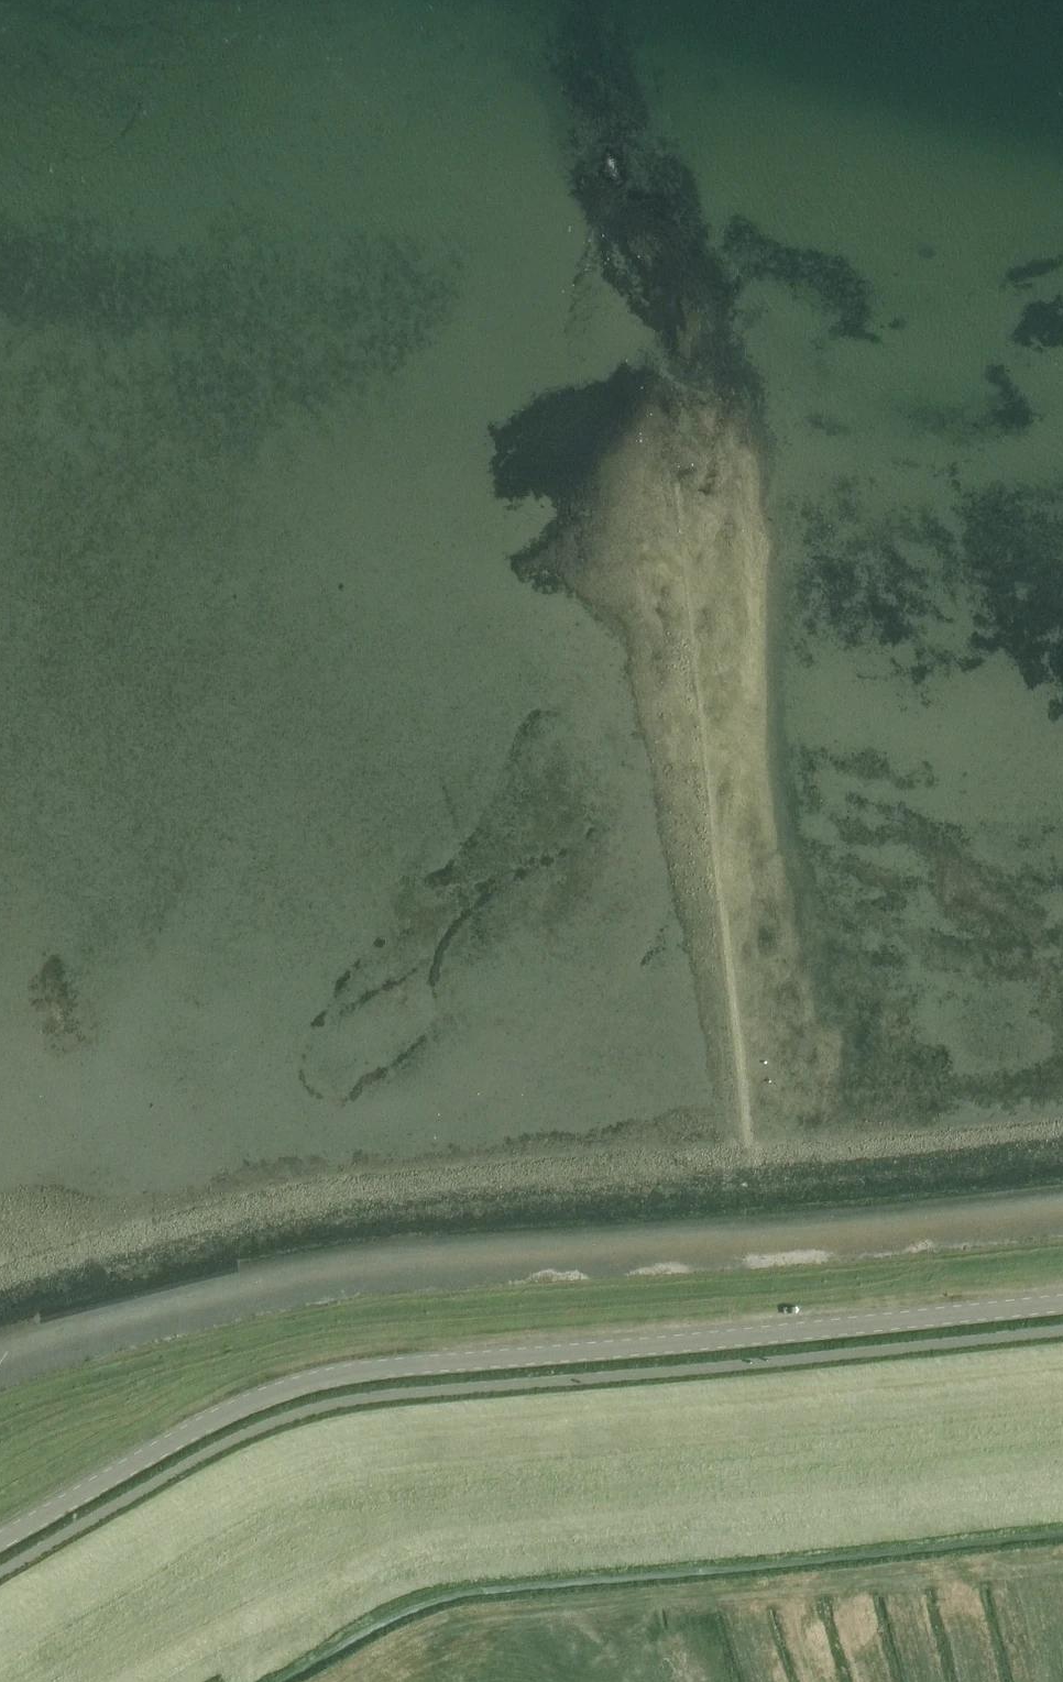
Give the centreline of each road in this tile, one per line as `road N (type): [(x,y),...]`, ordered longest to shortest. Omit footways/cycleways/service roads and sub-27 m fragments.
road 1 (tertiary): [(1062,1288),(505,1350),(311,1384),(172,1445),(0,1539)]

